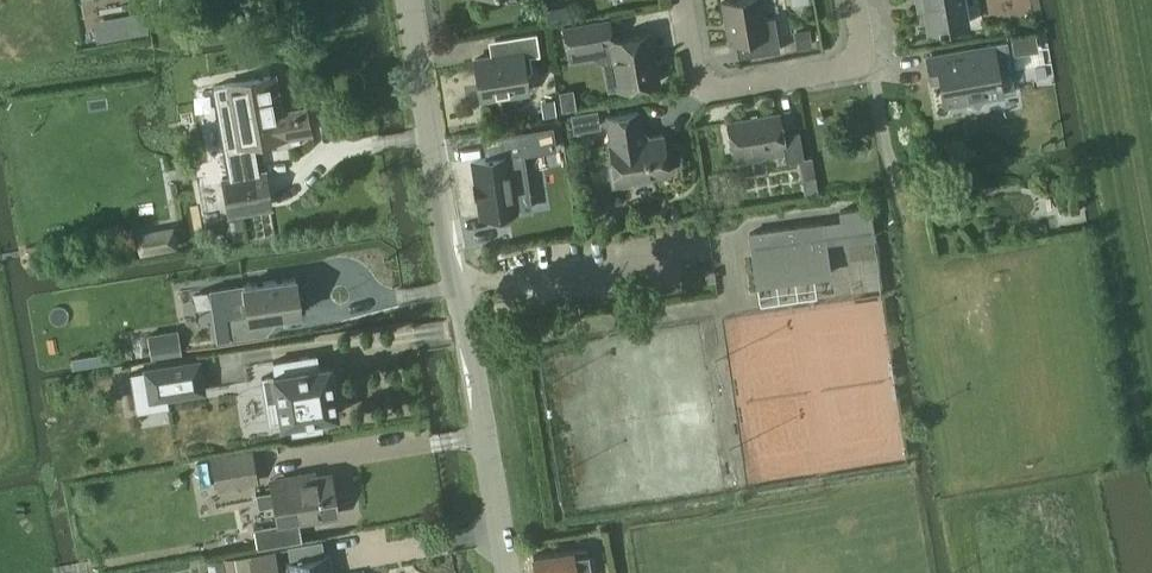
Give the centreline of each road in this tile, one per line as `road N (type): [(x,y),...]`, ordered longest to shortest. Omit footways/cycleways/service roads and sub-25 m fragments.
road 1 (unclassified): [(510,572),(411,0)]
road 2 (unclassified): [(846,0),(855,59),(844,72),(716,93),(691,84),(678,0)]

